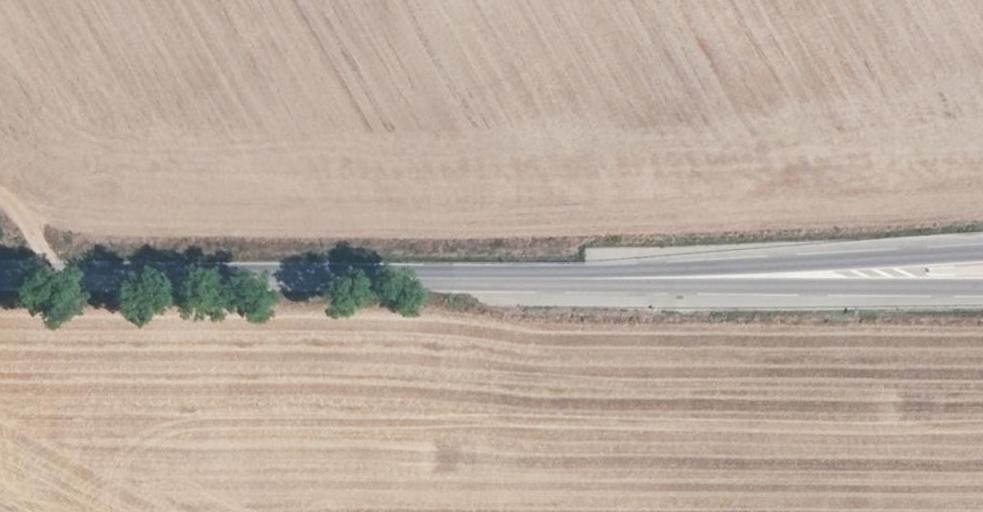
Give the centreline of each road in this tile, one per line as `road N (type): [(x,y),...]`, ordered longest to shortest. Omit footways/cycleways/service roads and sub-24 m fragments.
road 1 (tertiary): [(0,274),(831,274)]
road 2 (tertiary): [(982,259),(831,274)]
road 3 (tertiary): [(831,274),(982,279)]

